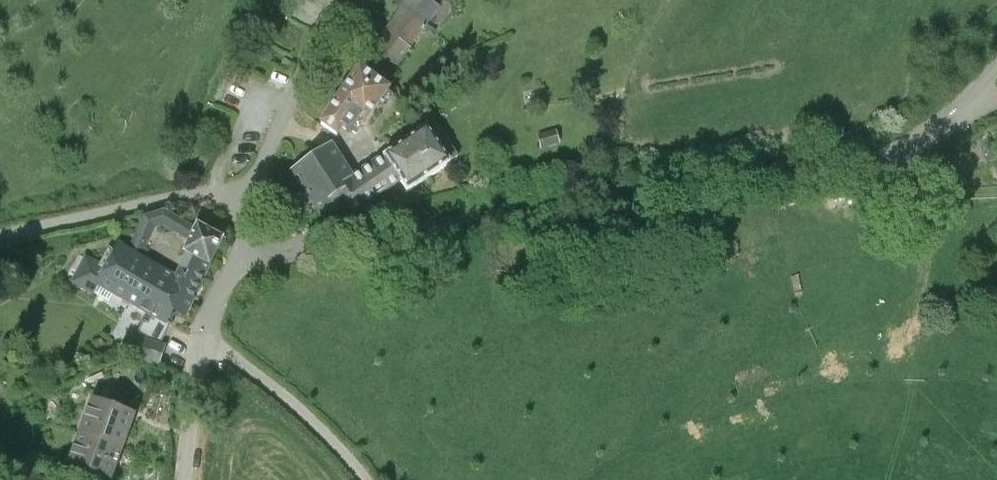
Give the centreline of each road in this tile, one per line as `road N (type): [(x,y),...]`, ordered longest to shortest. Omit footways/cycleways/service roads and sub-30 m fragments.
road 1 (unclassified): [(247,254),(890,148),(921,135),(996,66)]
road 2 (unclassified): [(247,254),(239,198),(342,0)]
road 3 (track): [(0,232),(195,195),(239,198)]
road 4 (unclassified): [(202,337),(309,414),(369,479)]
road 5 (residential): [(184,479),(202,337)]

